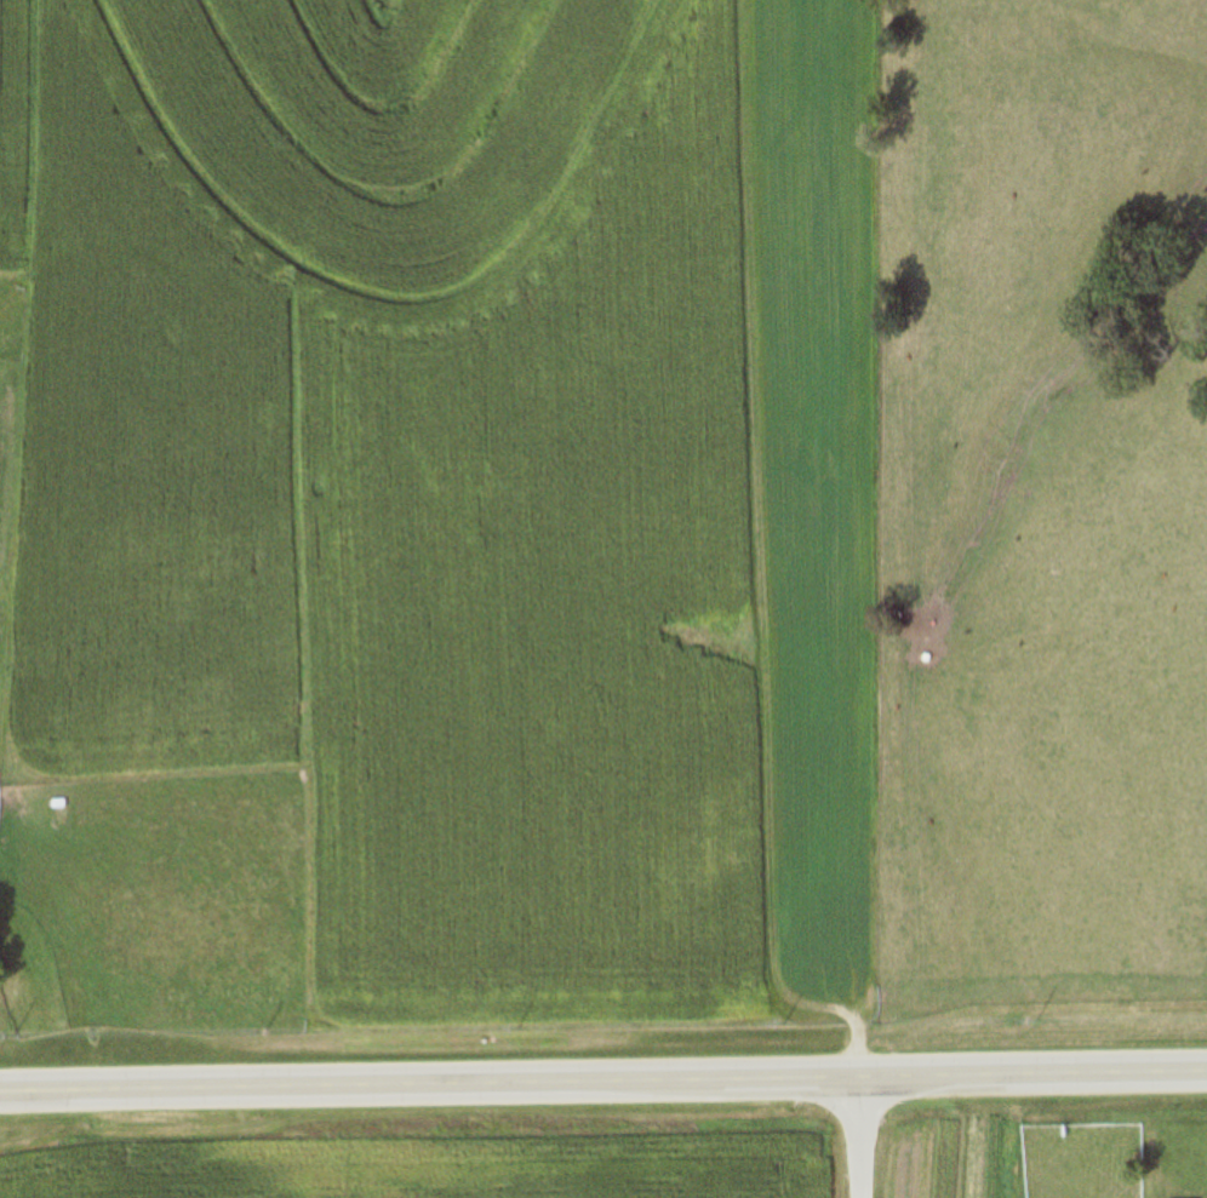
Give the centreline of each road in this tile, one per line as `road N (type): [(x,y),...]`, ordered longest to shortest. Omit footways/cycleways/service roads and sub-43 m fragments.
road 1 (primary): [(0,1093),(1206,1075)]

